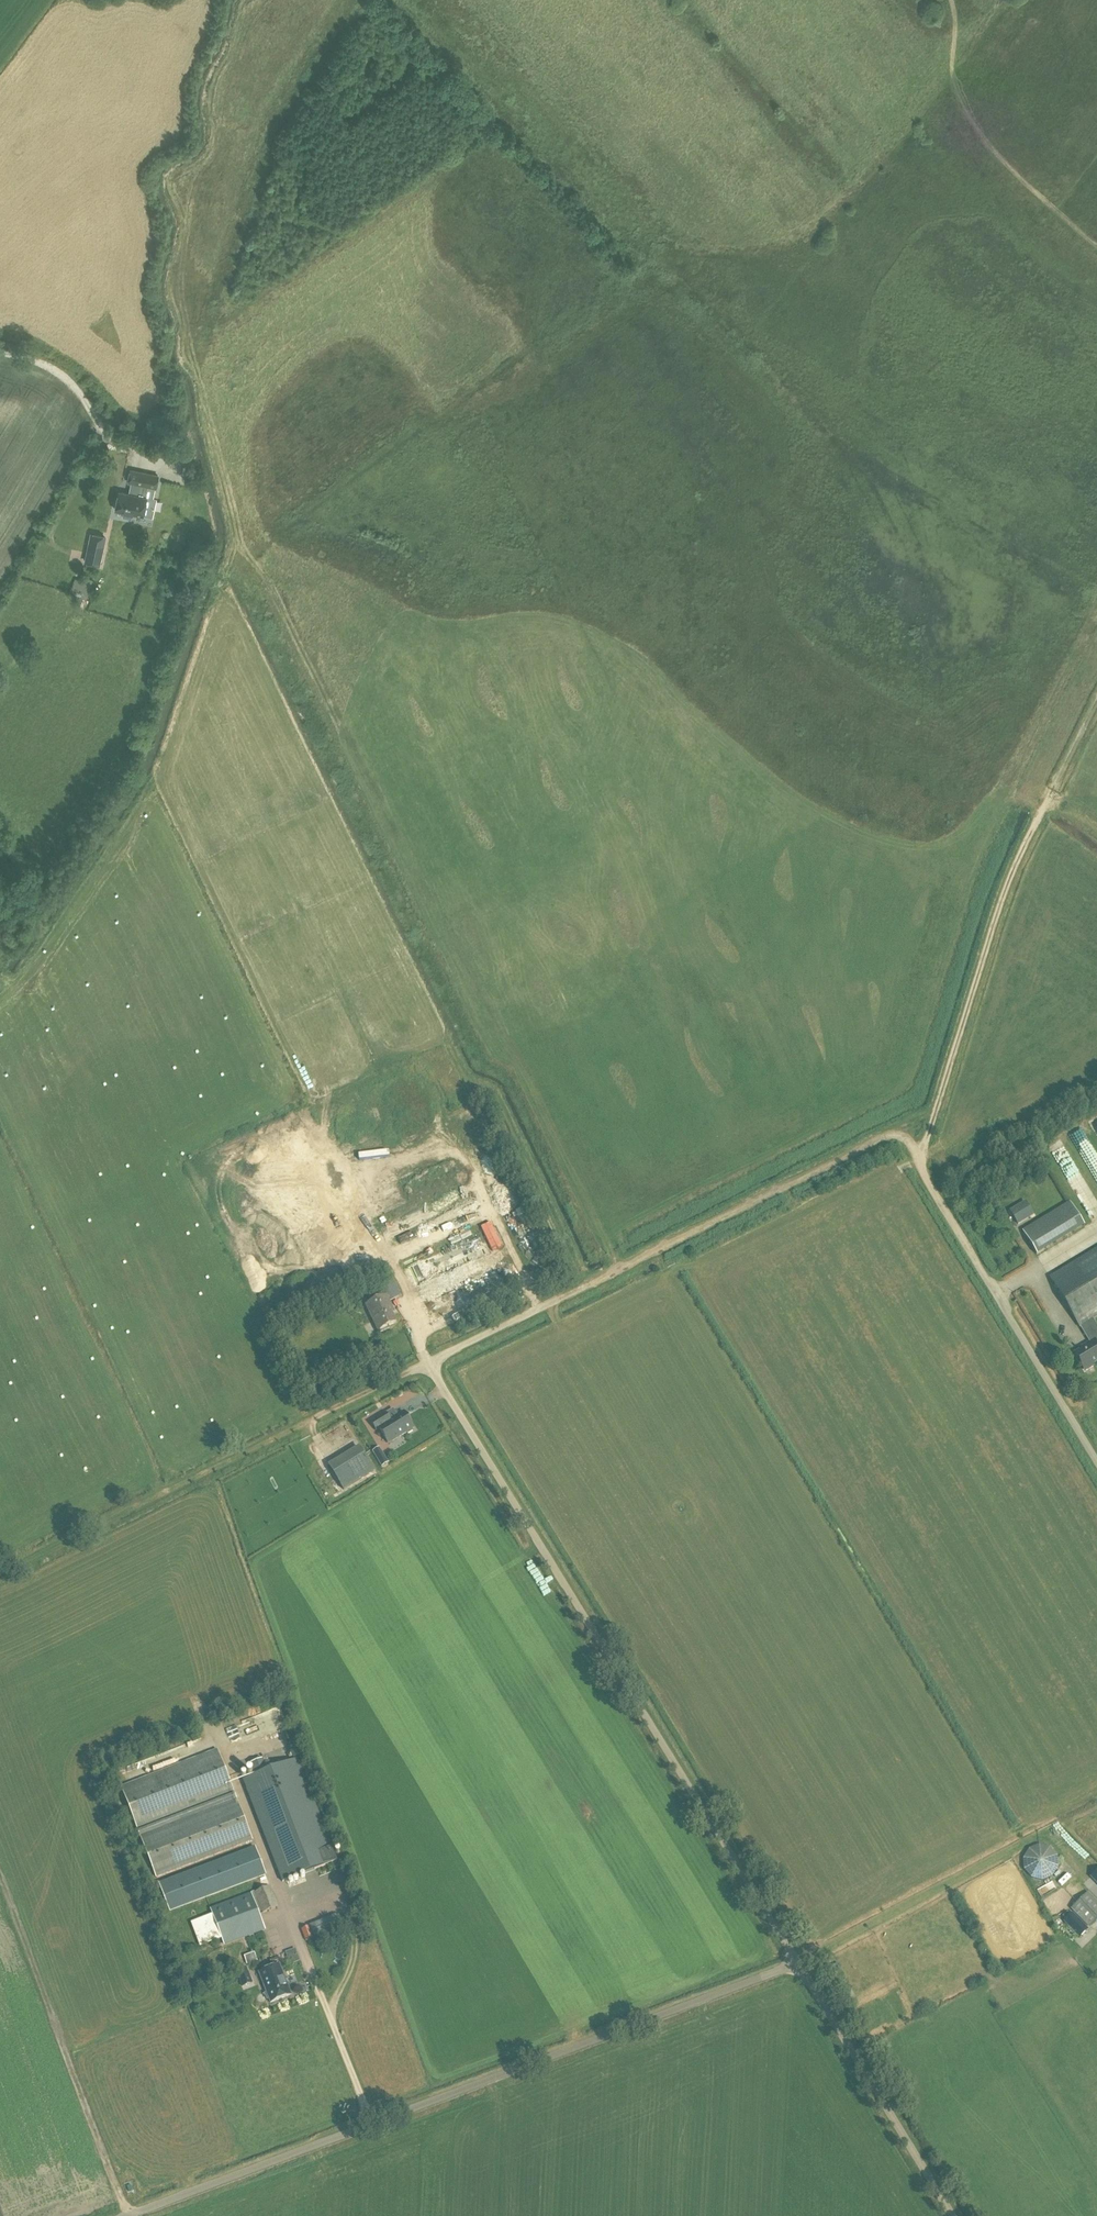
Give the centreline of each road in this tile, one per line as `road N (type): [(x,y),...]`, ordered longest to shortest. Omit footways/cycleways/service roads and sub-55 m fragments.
road 1 (track): [(0,1576),(885,1136),(914,1149),(992,1290)]
road 2 (unclassified): [(129,2215),(796,1964)]
road 3 (unclassified): [(796,1964),(428,1363)]
road 4 (track): [(1096,700),(1008,878),(919,1163)]
road 5 (track): [(126,2215),(0,1877)]
road 6 (unclassified): [(952,2215),(796,1964)]
road 7 (unclassified): [(1096,1463),(992,1290)]
road 8 (track): [(96,419),(54,369),(0,352)]

